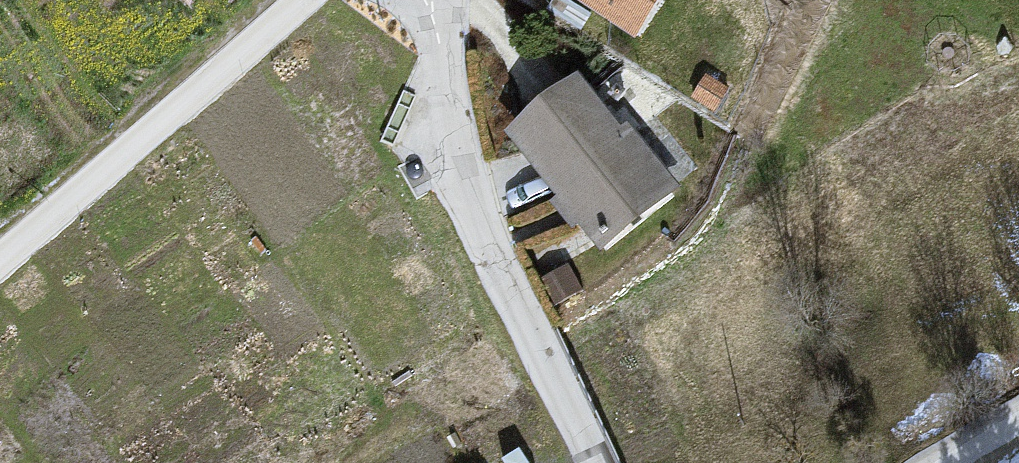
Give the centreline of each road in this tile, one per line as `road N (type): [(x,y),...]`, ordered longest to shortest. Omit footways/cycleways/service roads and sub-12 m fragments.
road 1 (residential): [(423,0),(446,138),(594,462)]
road 2 (residential): [(325,0),(0,282)]
road 3 (unknown): [(537,335),(339,462)]

